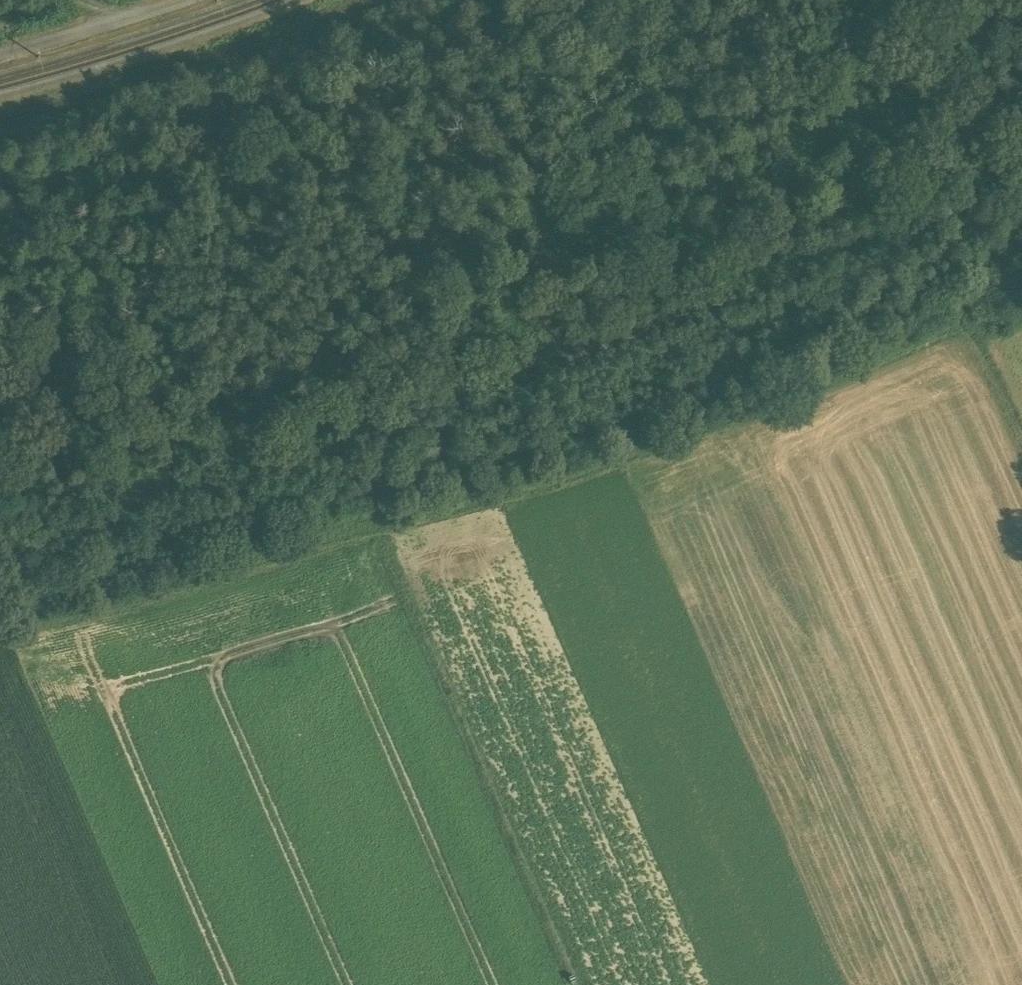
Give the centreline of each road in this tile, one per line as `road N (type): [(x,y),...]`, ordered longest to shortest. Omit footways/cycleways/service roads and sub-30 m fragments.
road 1 (track): [(1021,194),(320,461),(201,495),(76,504),(0,497)]
road 2 (track): [(378,509),(374,526),(574,984)]

